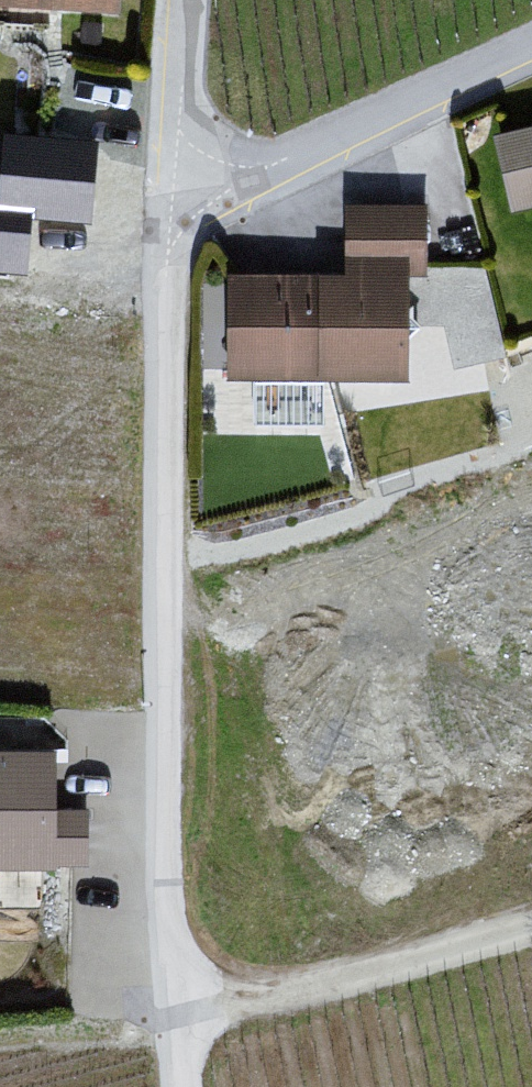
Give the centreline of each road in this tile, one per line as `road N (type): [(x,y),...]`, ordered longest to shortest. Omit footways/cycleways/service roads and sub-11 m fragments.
road 1 (residential): [(194,1086),(154,199)]
road 2 (residential): [(154,199),(531,56)]
road 3 (track): [(531,933),(188,1027)]
road 4 (residential): [(154,199),(169,0)]

